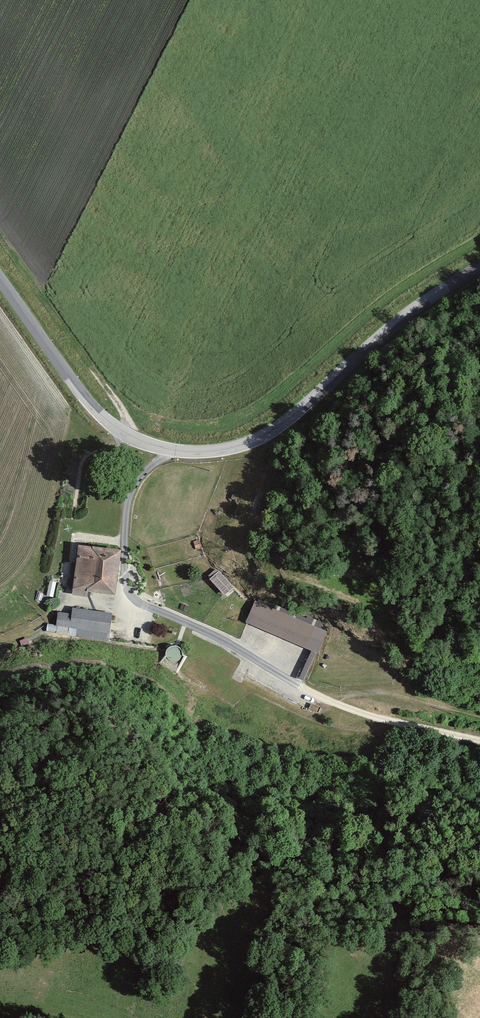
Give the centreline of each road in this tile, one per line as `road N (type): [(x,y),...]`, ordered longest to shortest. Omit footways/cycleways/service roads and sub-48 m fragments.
road 1 (tertiary): [(479,271),(402,322),(260,440),(173,451)]
road 2 (unclassified): [(129,495),(125,573),(132,597),(320,697)]
road 3 (tertiary): [(118,431),(78,391),(0,282)]
road 4 (track): [(320,697),(402,696),(479,718)]

